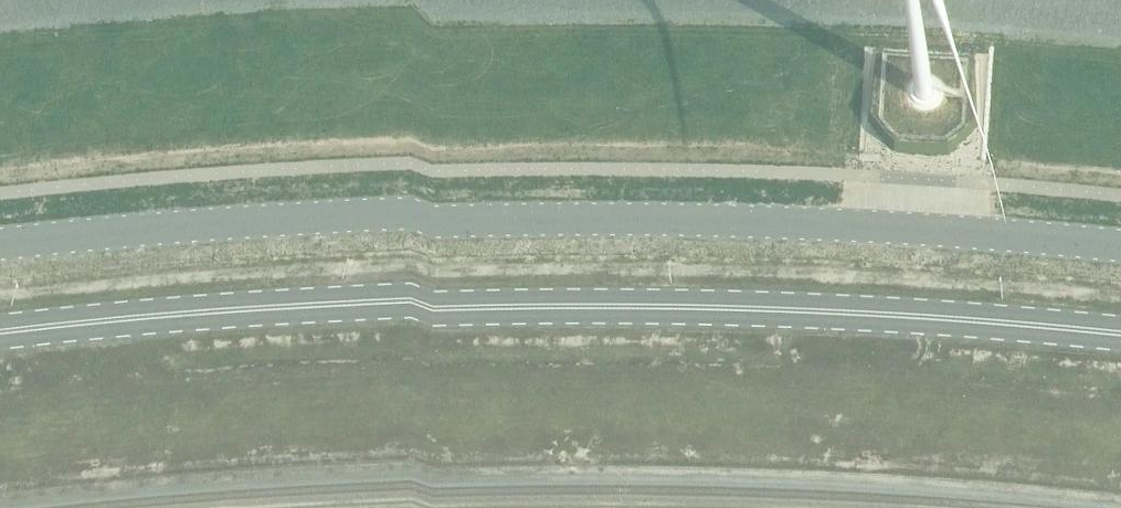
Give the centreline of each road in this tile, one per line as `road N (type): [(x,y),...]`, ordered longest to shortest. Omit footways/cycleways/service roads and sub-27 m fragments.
road 1 (unclassified): [(1120,243),(844,219),(219,228),(0,254)]
road 2 (secondary): [(1120,334),(803,309),(578,307),(214,319),(0,340)]

